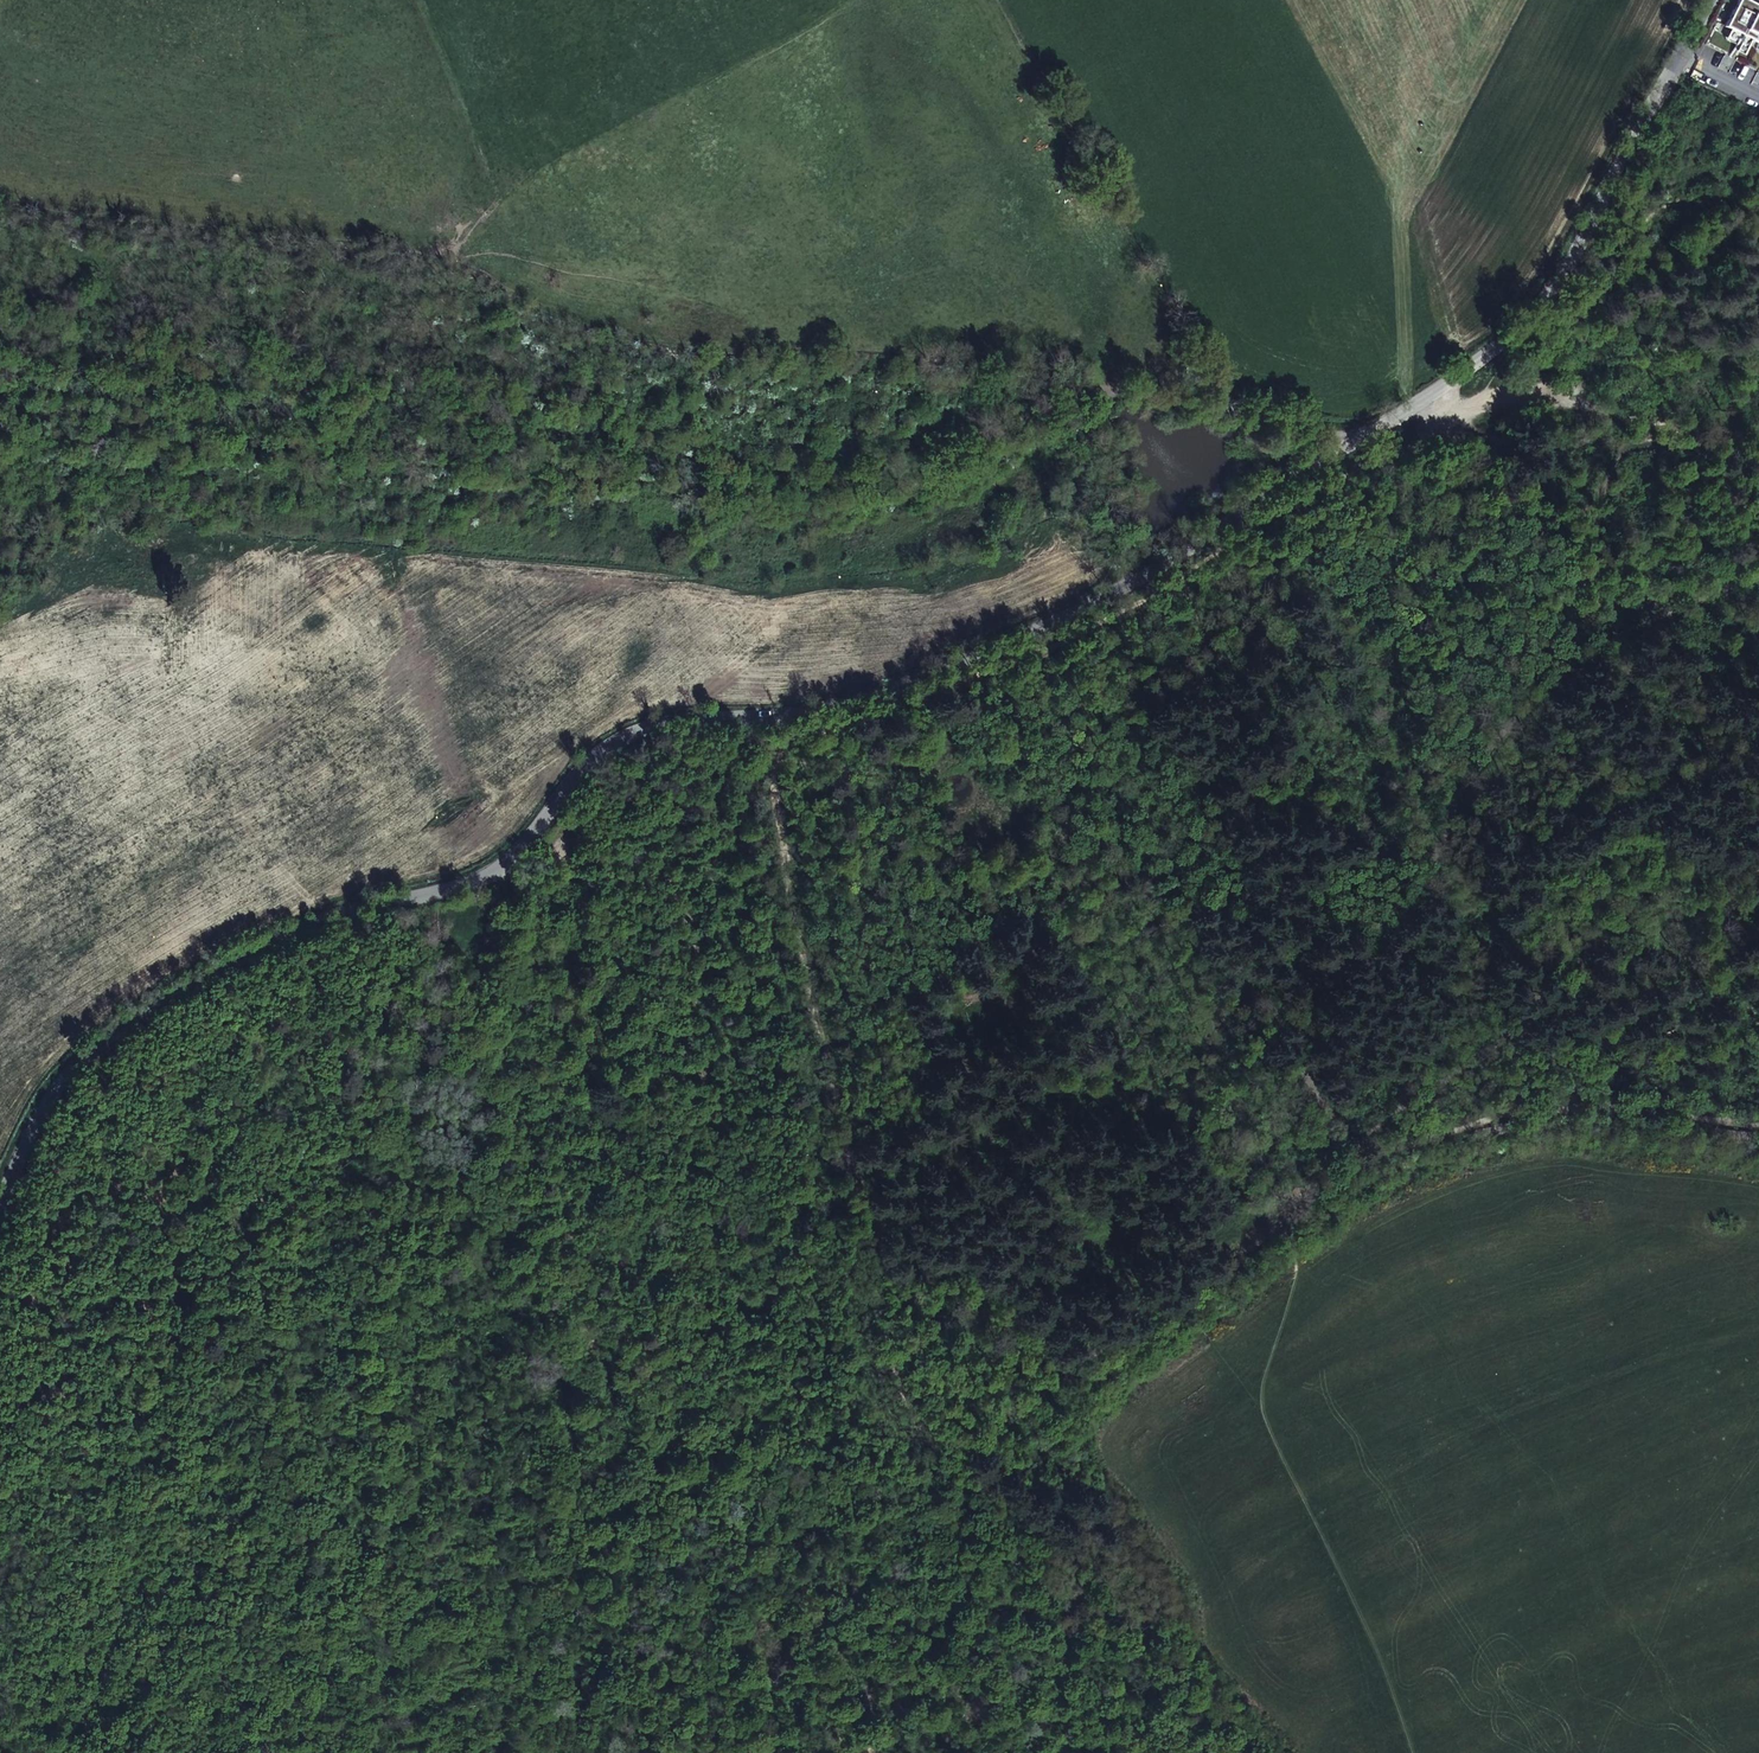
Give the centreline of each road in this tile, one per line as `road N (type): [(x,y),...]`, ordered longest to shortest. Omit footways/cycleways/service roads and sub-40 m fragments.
road 1 (unclassified): [(1707,0),(1556,288),(1421,407),(1201,533),(915,677),(839,704),(634,729),(583,765),(501,868),(326,919),(196,979),(78,1059),(34,1123),(0,1206)]
road 2 (track): [(0,430),(402,436),(556,464),(786,483),(881,467),(1079,392),(1114,388),(1384,423)]

